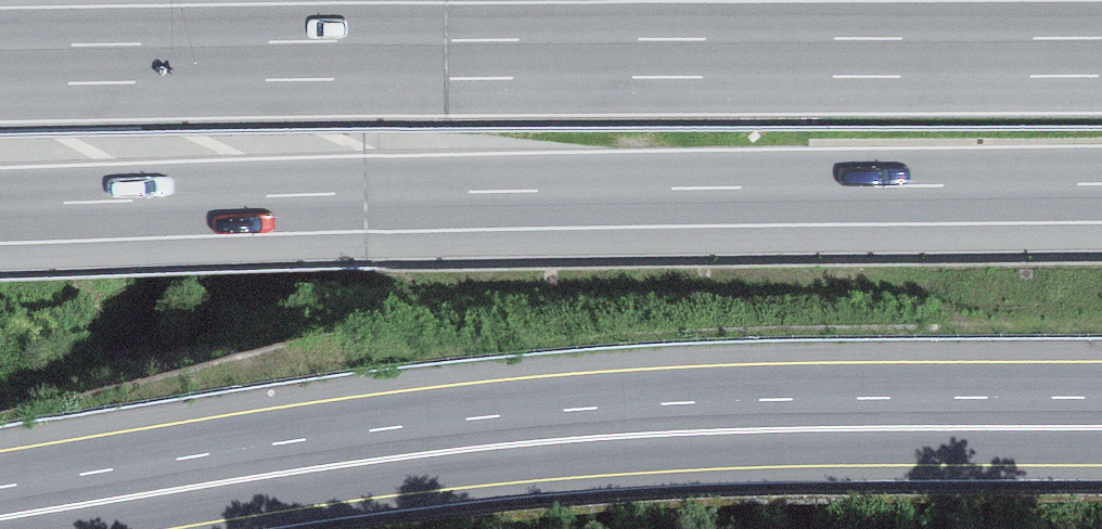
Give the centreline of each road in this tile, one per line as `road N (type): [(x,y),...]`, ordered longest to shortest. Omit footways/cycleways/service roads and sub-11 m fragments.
road 1 (primary): [(1101,412),(561,424),(302,452),(0,501)]
road 2 (motorway): [(0,206),(1101,185)]
road 3 (motorway): [(1101,57),(0,66)]

